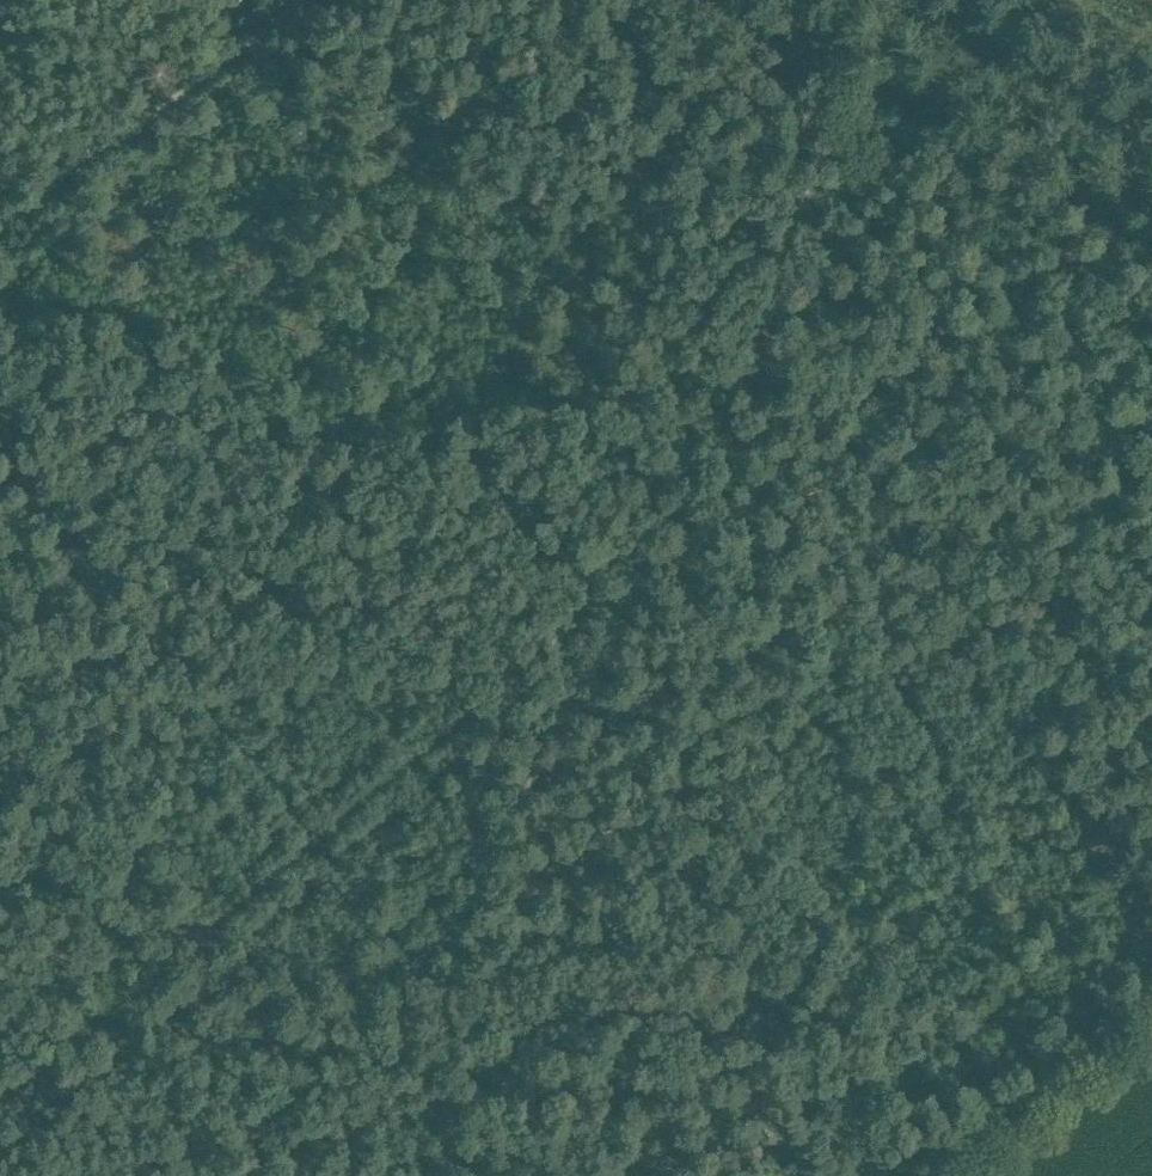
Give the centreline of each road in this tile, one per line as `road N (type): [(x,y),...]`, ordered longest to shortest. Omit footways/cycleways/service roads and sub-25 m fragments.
road 1 (track): [(704,0),(767,37),(1151,395)]
road 2 (track): [(0,194),(258,0)]

